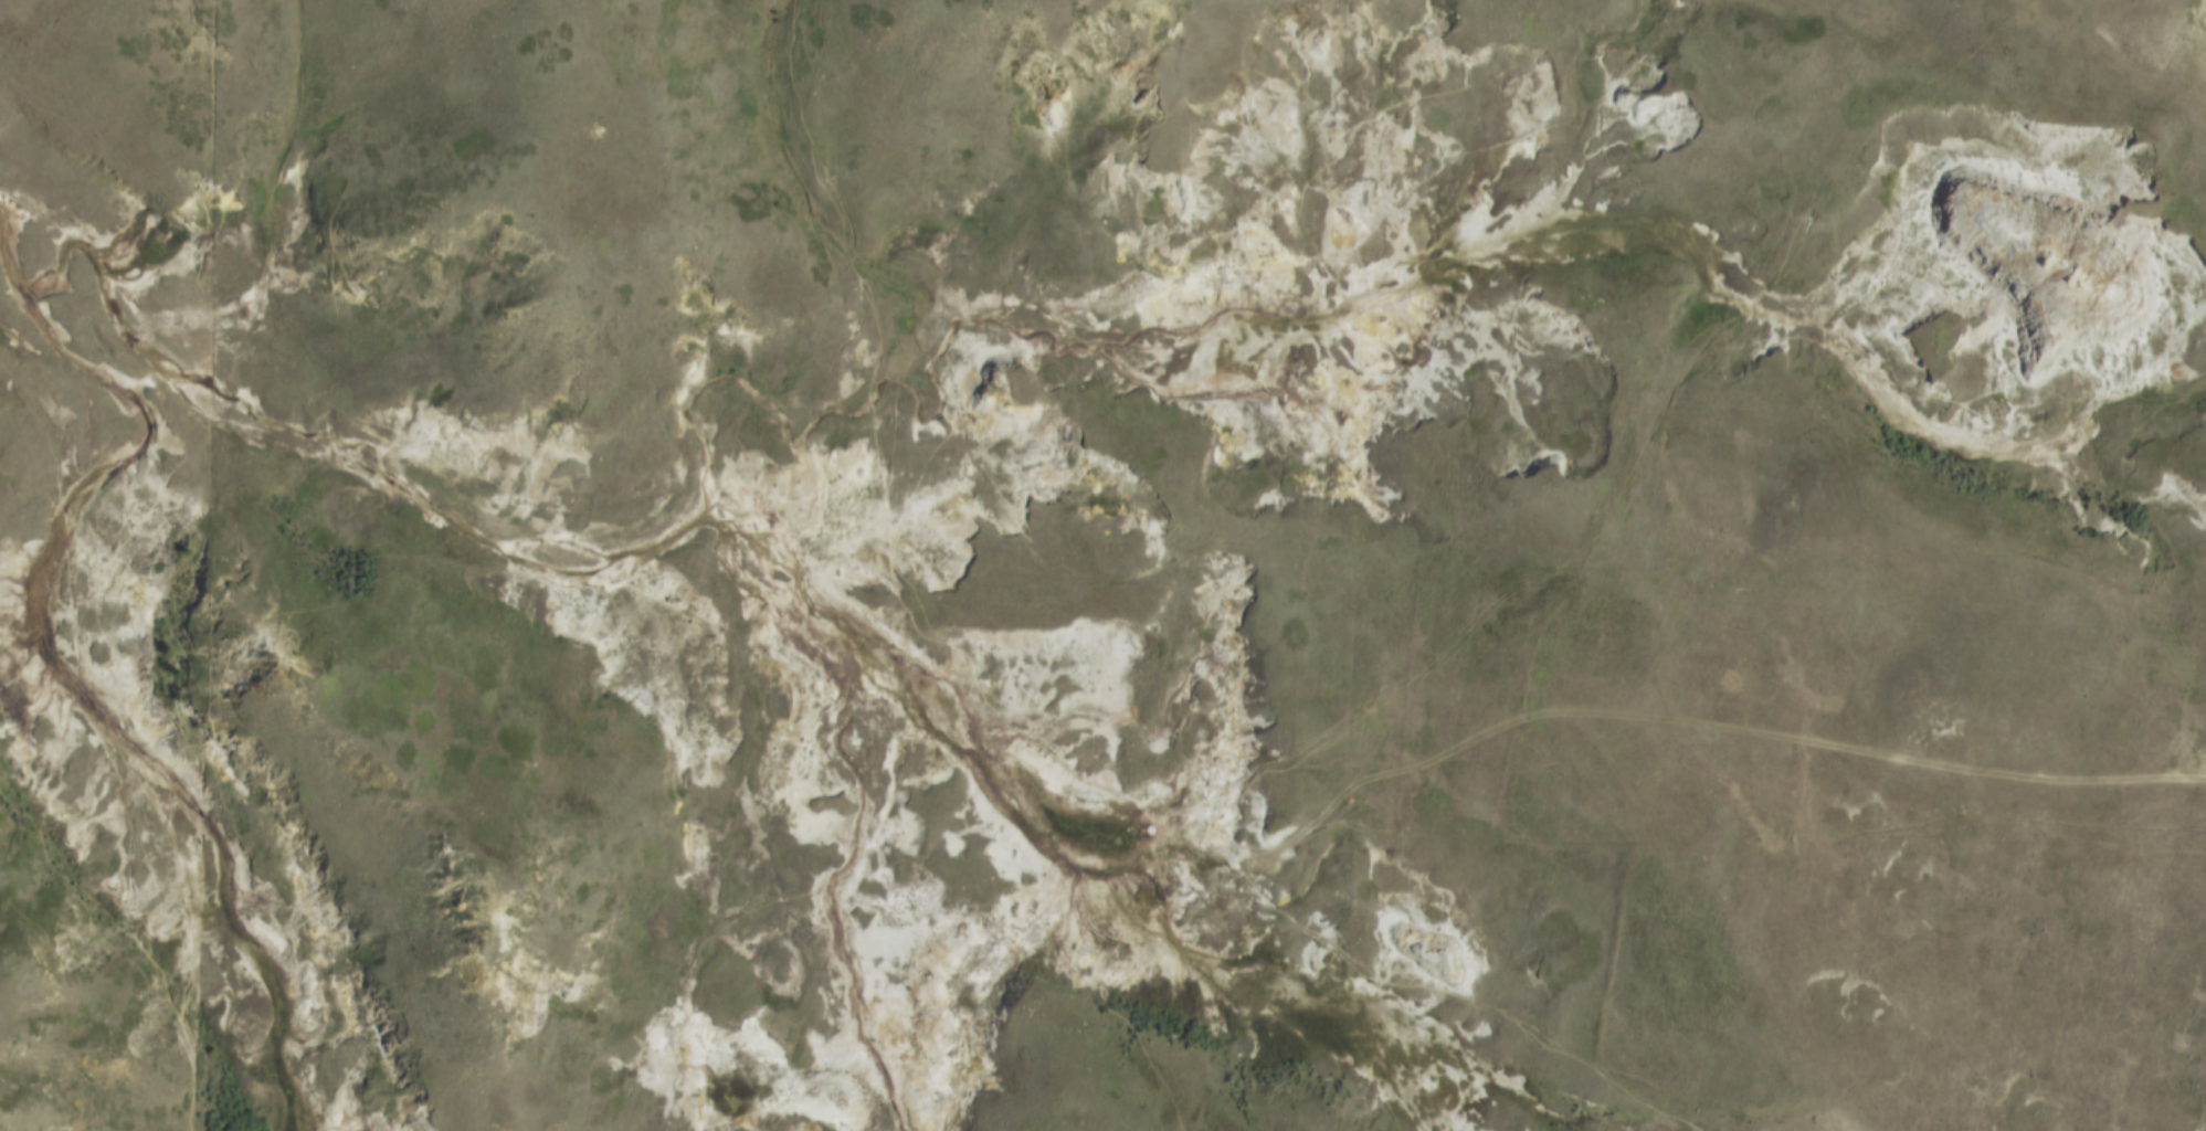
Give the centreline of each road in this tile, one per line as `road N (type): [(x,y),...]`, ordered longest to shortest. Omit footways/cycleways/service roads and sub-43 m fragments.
road 1 (track): [(2205,782),(2043,784),(1576,705),(1537,712),(1424,765),(1350,783)]

